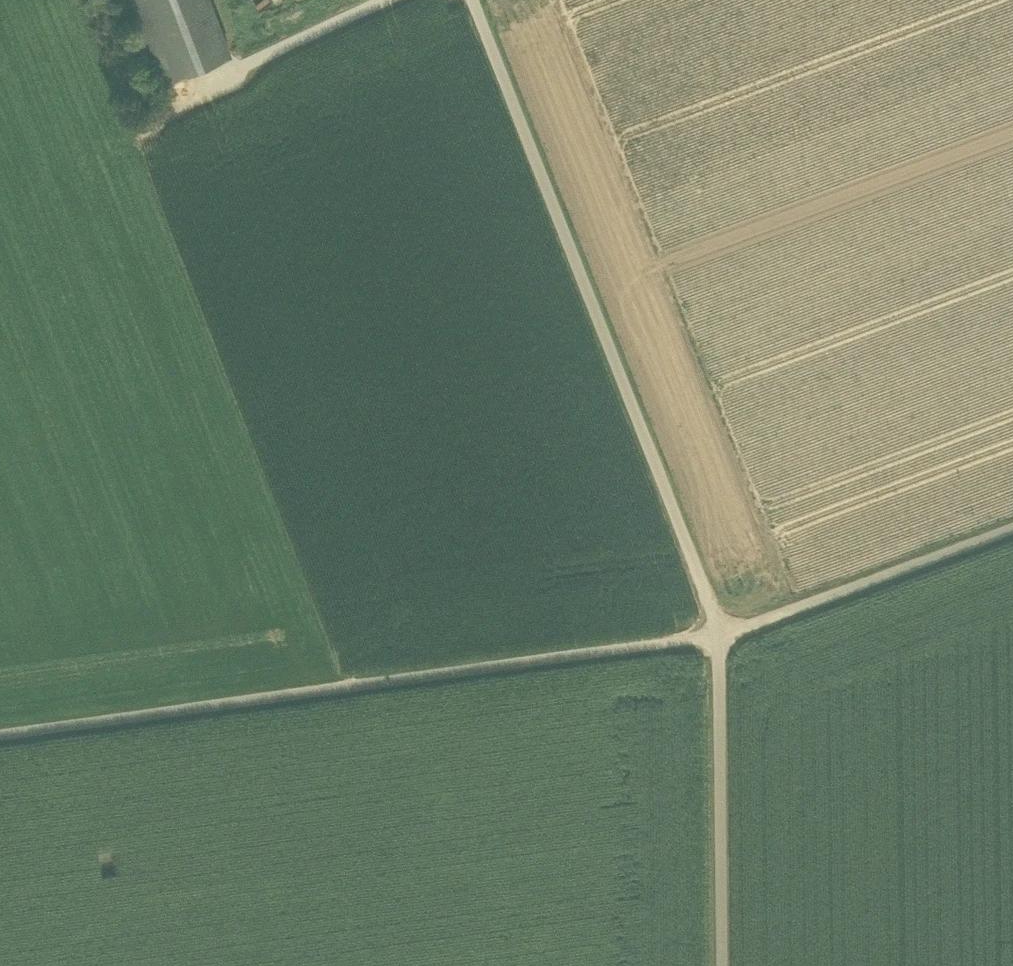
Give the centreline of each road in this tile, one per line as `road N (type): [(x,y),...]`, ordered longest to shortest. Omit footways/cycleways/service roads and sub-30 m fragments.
road 1 (unclassified): [(717,635),(0,735)]
road 2 (unclassified): [(472,0),(717,635)]
road 3 (track): [(717,635),(721,965)]
road 4 (unclassified): [(1012,529),(717,635)]

